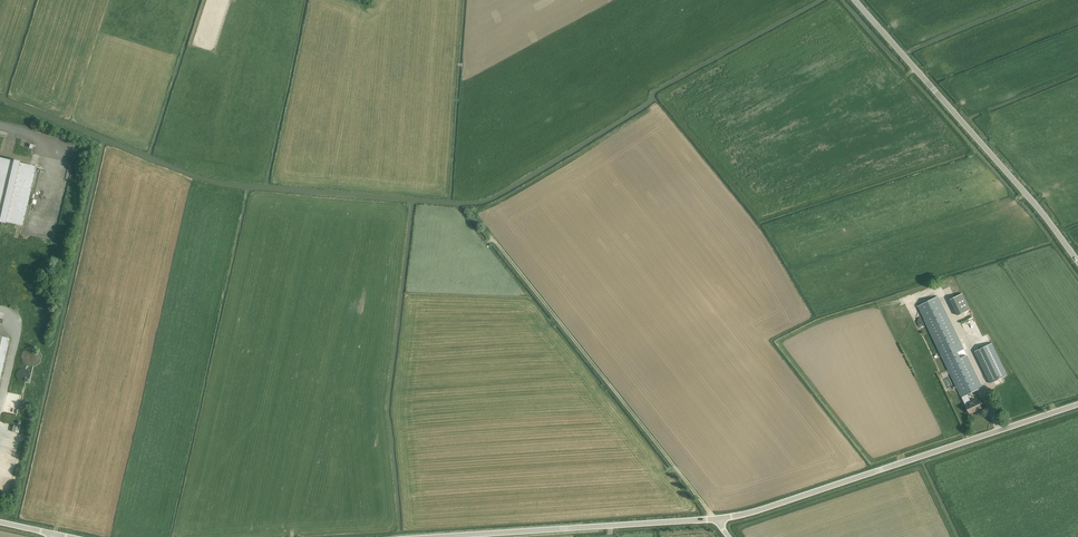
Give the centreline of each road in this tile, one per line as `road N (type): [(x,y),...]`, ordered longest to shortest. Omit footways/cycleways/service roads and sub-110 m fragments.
road 1 (unclassified): [(715,519),(1077,404)]
road 2 (track): [(715,519),(497,244)]
road 3 (unclassified): [(1077,262),(854,0)]
road 4 (unclassified): [(446,536),(715,519)]

